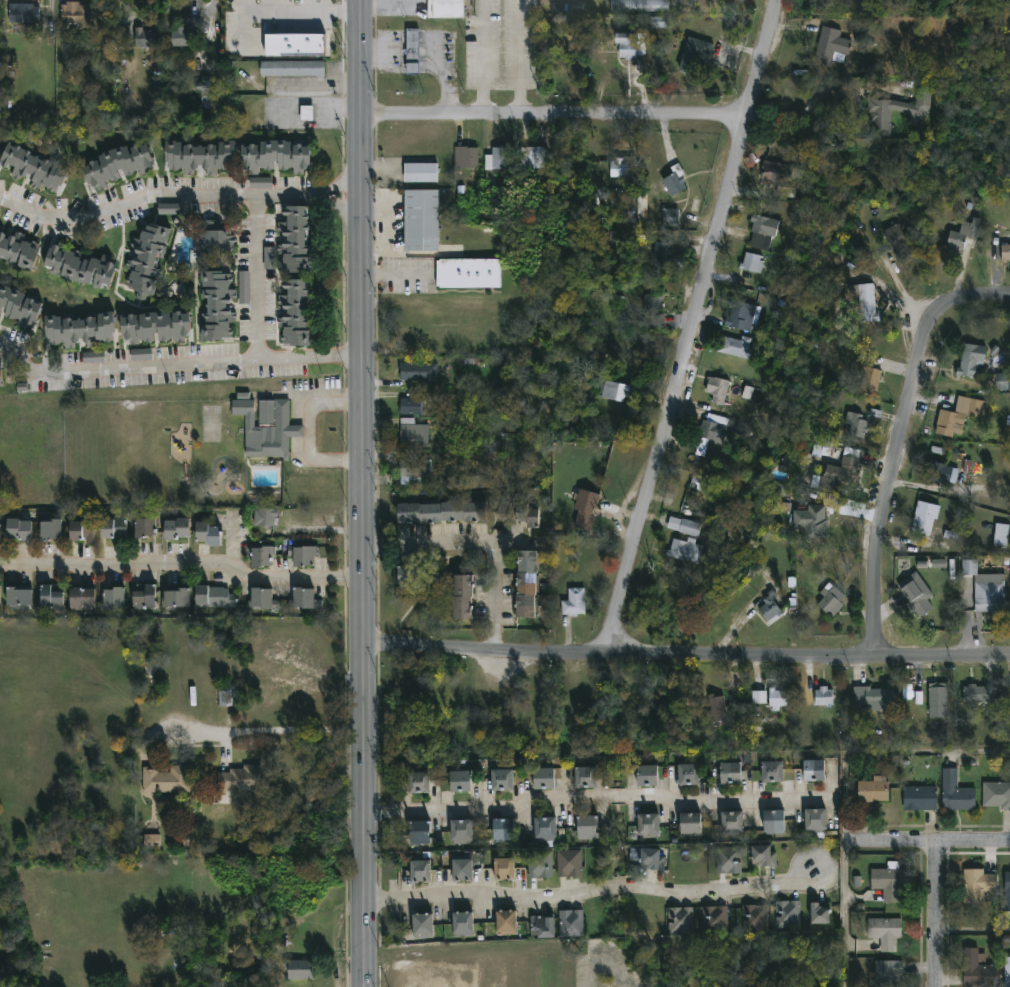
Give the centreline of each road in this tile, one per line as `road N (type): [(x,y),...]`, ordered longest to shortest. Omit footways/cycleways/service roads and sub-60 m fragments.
road 1 (secondary): [(365,986),(362,0)]
road 2 (residential): [(776,0),(607,656)]
road 3 (residential): [(366,649),(812,664),(1009,656)]
road 4 (residential): [(1009,302),(955,304),(928,325),(877,543),(877,660)]
road 5 (residential): [(364,118),(745,121)]
road 6 (residential): [(0,348),(55,381),(362,362)]
road 7 (residential): [(362,199),(154,205),(71,226),(0,205)]
road 8 (residential): [(497,657),(495,552),(365,548)]
road 9 (residential): [(256,371),(258,203)]
road 10 (residential): [(851,842),(944,844),(957,835),(1009,841)]
road 11 (residential): [(944,844),(940,986)]

